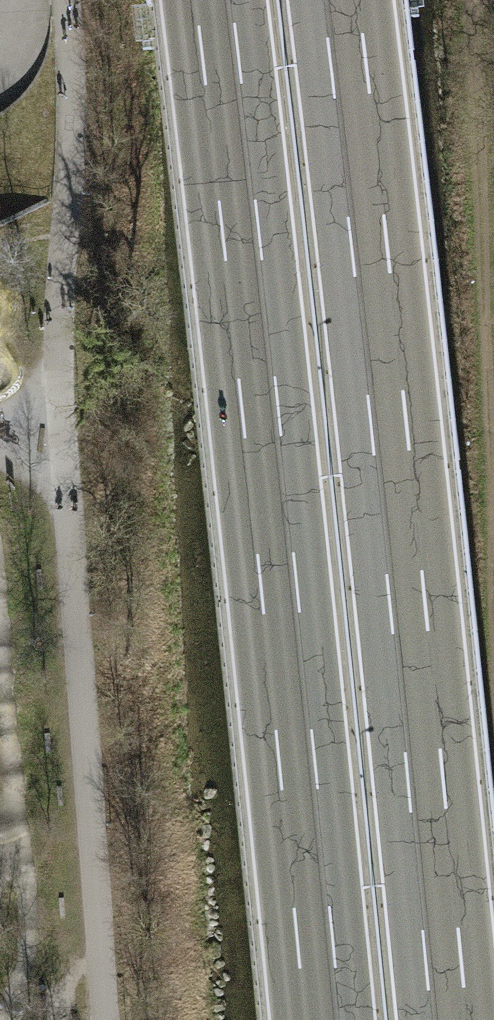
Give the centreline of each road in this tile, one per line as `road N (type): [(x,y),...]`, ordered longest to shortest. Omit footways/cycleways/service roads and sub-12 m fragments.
road 1 (motorway): [(451,1019),(339,0)]
road 2 (motorway): [(213,0),(323,1019)]

